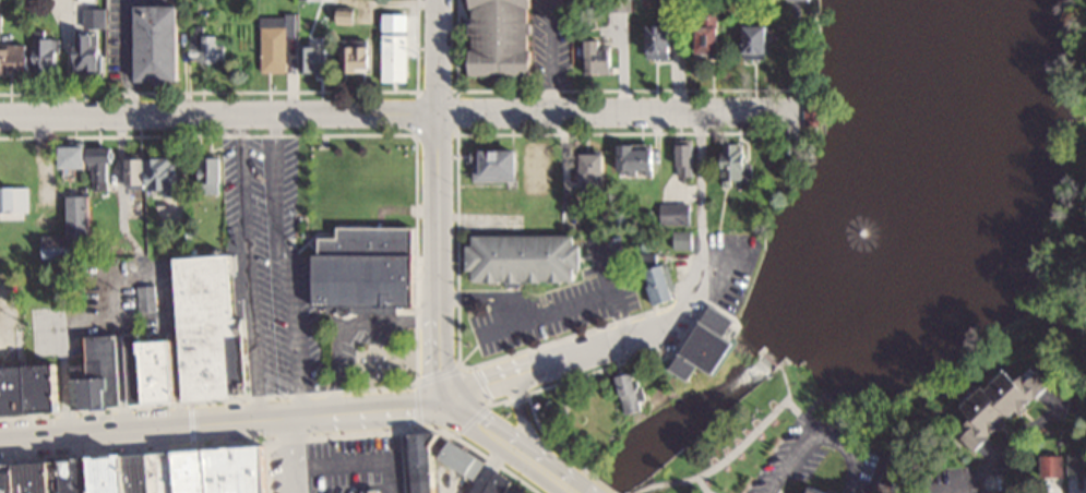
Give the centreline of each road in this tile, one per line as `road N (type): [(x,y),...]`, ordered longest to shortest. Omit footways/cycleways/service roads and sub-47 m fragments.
road 1 (residential): [(0,116),(810,111)]
road 2 (secondary): [(460,394),(394,410),(0,438)]
road 3 (residential): [(440,0),(443,342),(460,394)]
road 4 (residential): [(707,241),(705,270),(671,323),(514,375)]

